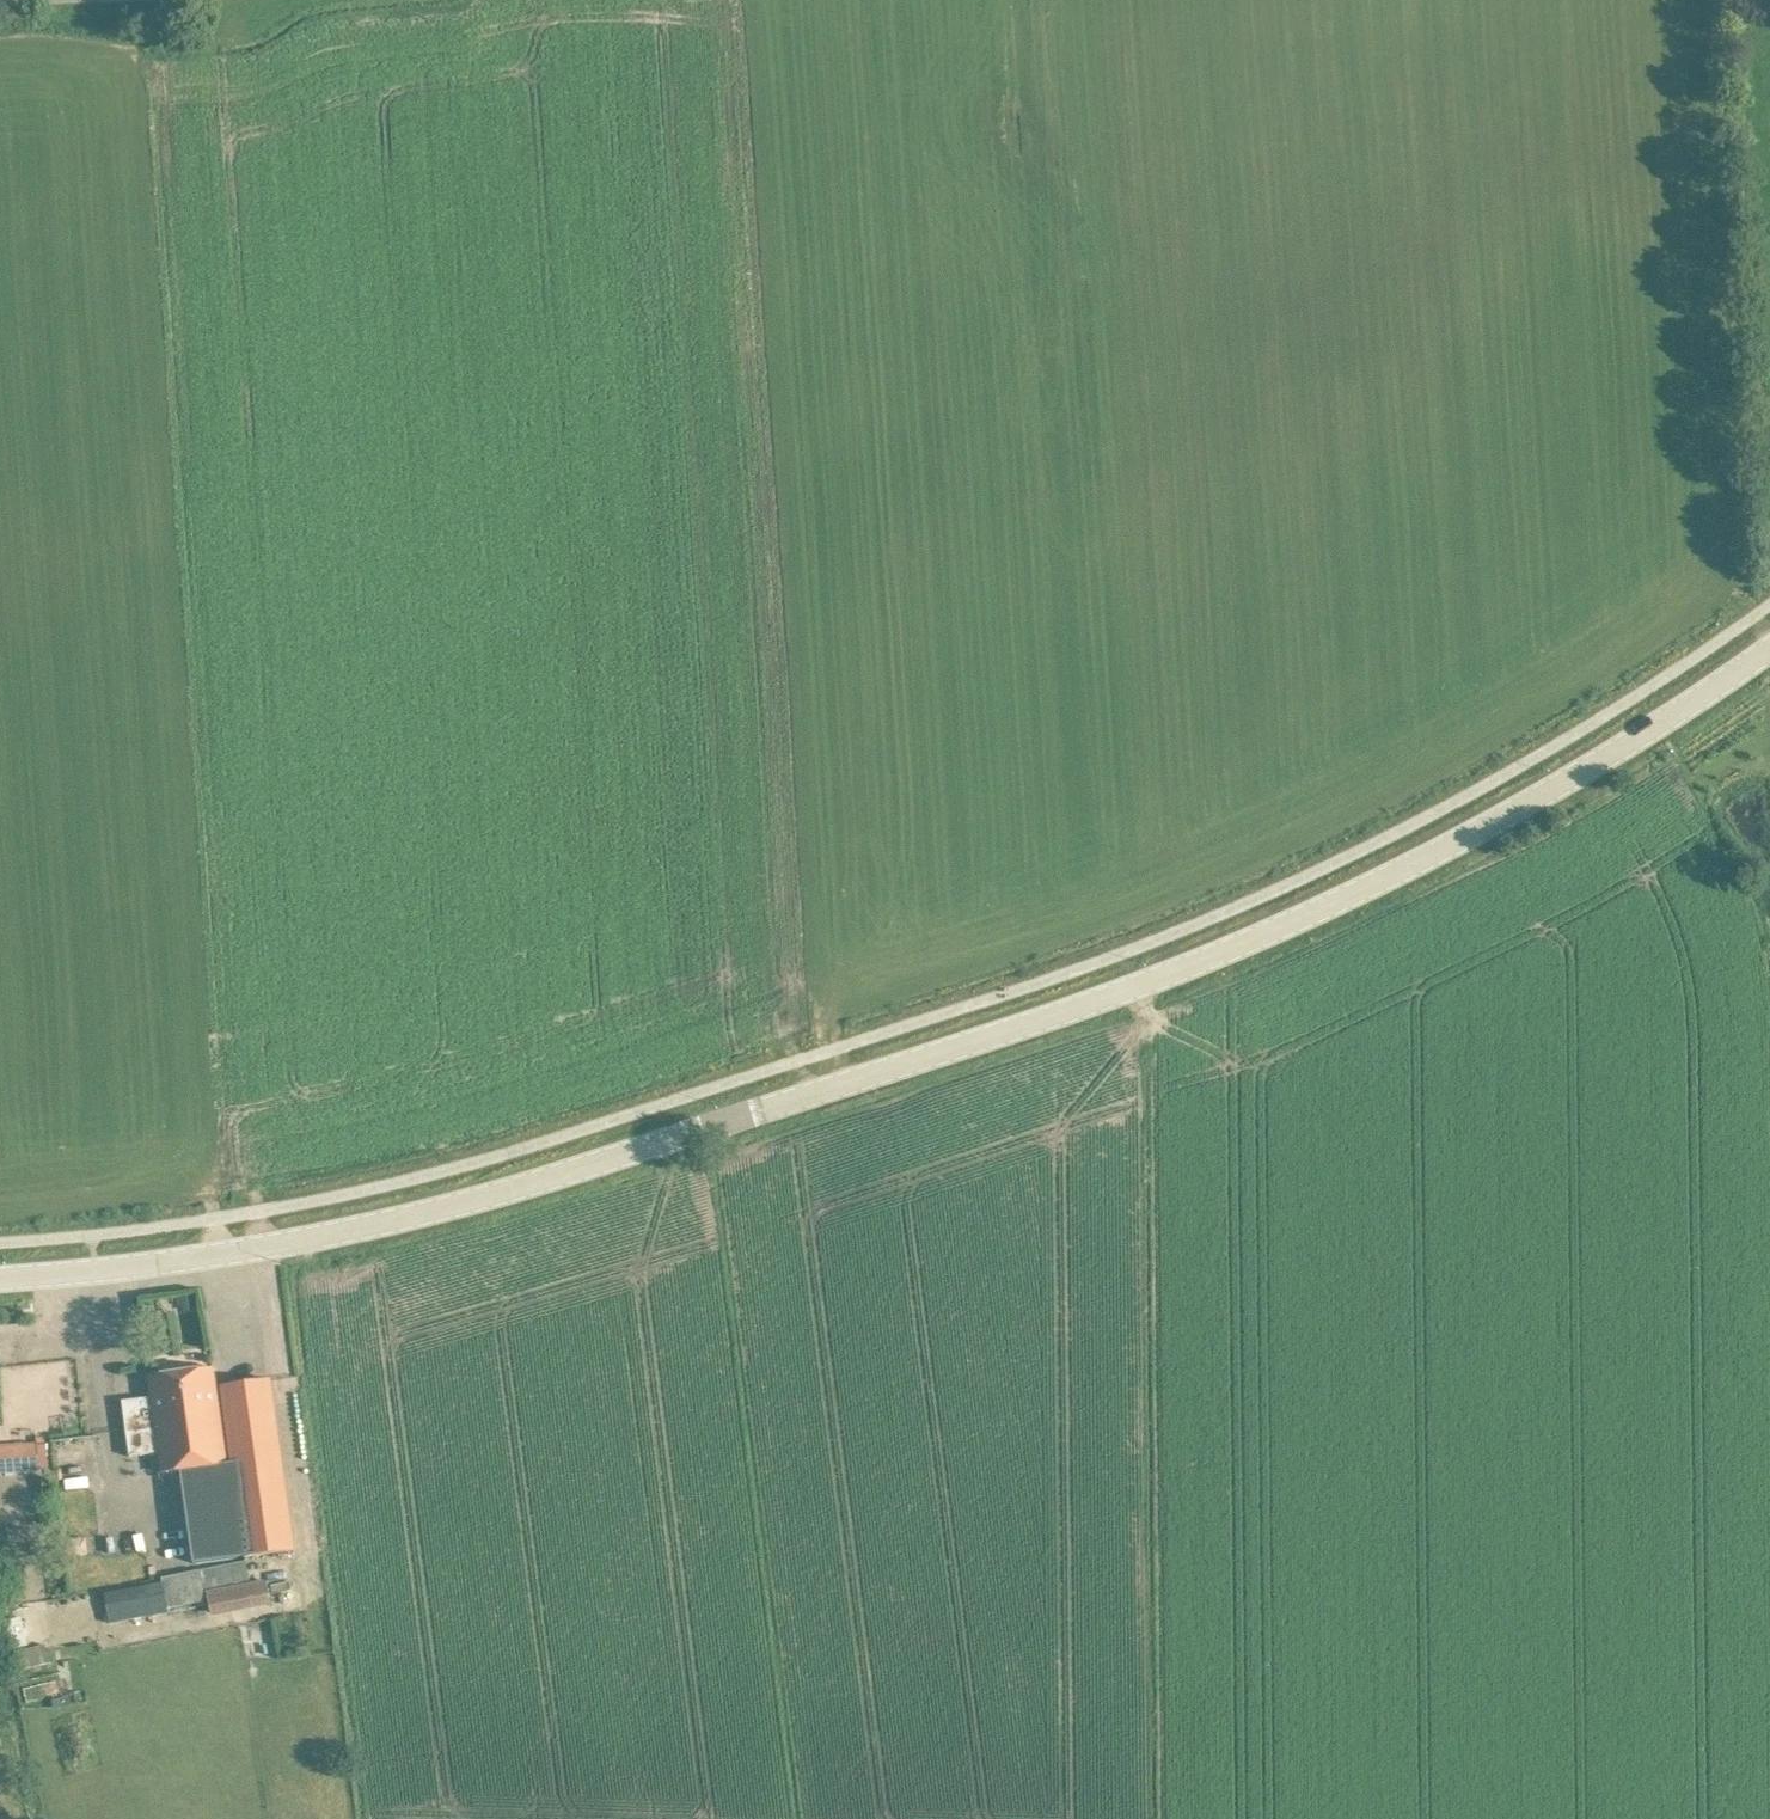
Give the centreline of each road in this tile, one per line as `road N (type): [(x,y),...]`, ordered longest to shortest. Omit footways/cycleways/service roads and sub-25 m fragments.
road 1 (tertiary): [(1769,648),(1476,831),(1259,937),(1117,992),(454,1206),(229,1253),(0,1278)]

